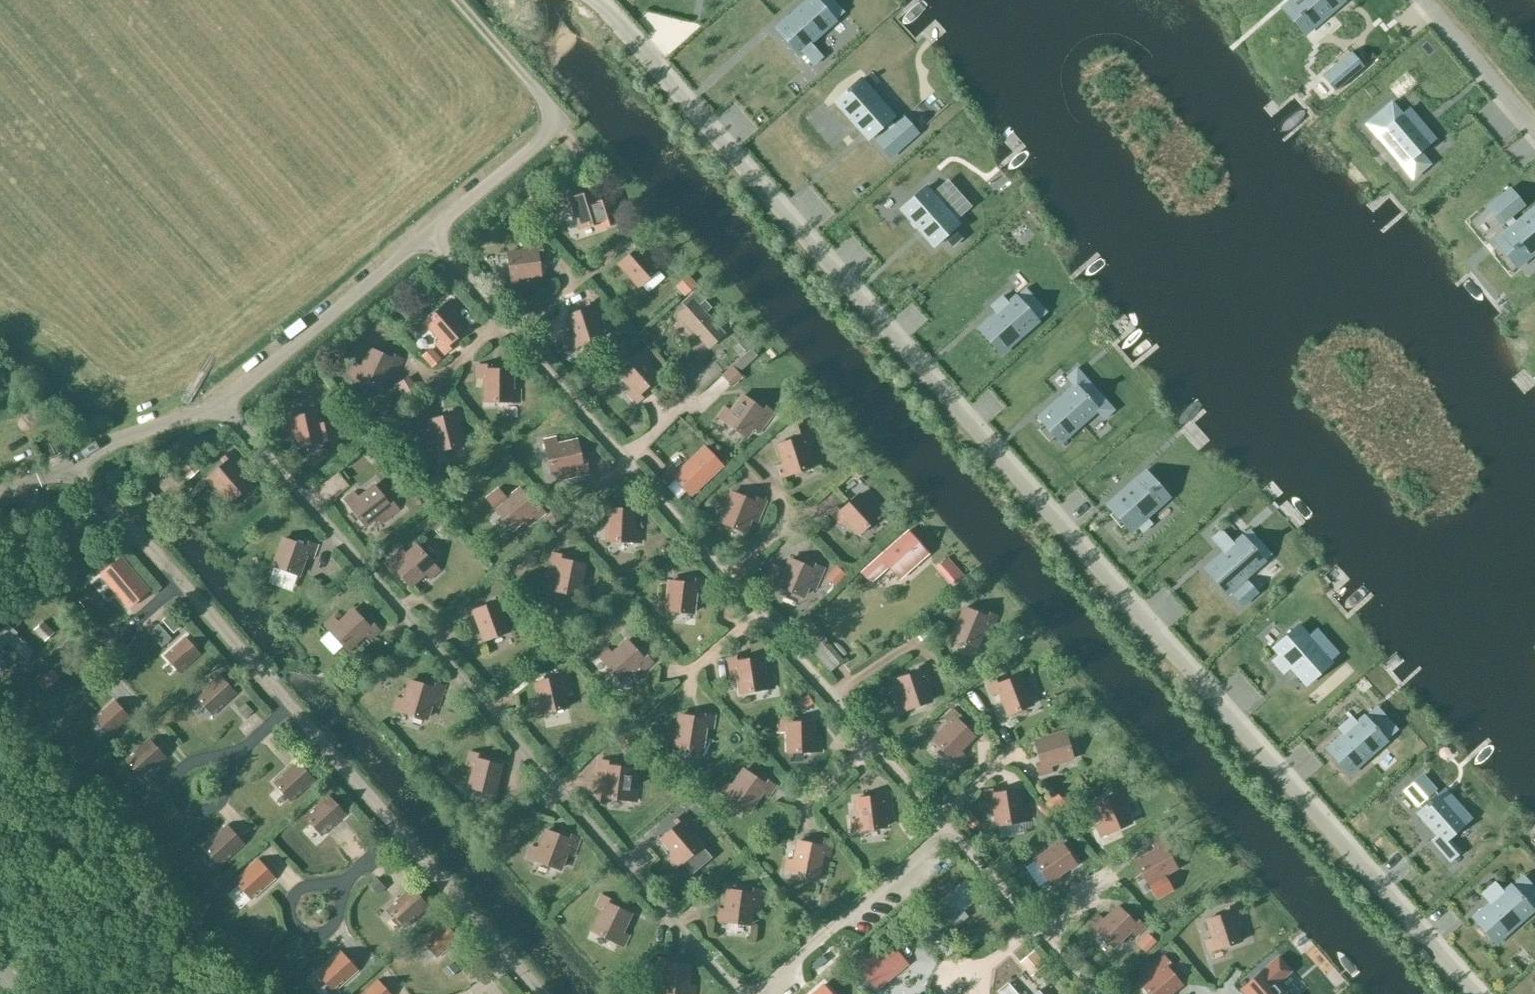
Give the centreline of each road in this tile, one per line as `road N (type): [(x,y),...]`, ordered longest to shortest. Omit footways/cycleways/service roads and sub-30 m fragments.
road 1 (unclassified): [(0,491),(75,470),(88,455),(135,436),(199,422),(562,127),(532,89)]

